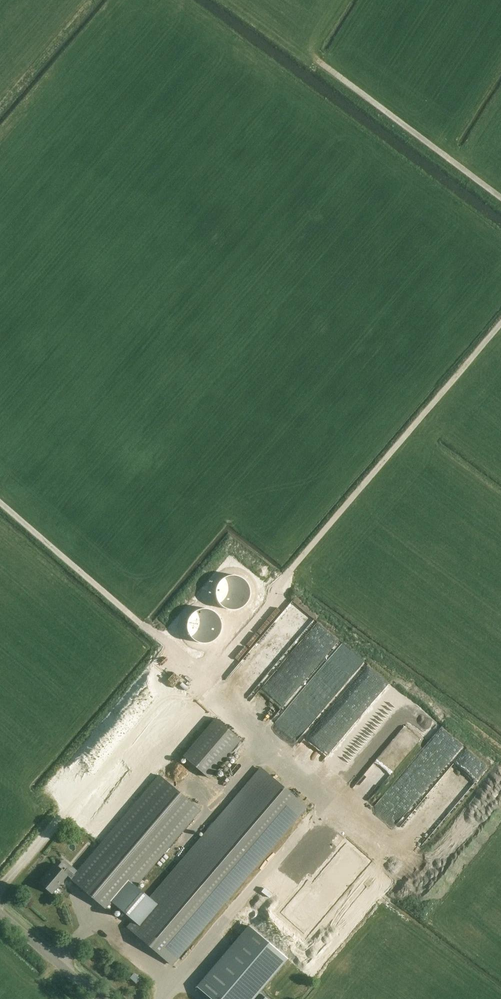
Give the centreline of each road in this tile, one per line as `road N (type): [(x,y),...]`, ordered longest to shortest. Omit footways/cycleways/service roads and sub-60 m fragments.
road 1 (track): [(500,327),(202,673)]
road 2 (track): [(0,501),(202,673)]
road 3 (track): [(318,61),(500,198)]
road 4 (track): [(202,673),(213,700),(323,785)]
road 5 (tertiary): [(100,998),(0,914)]

